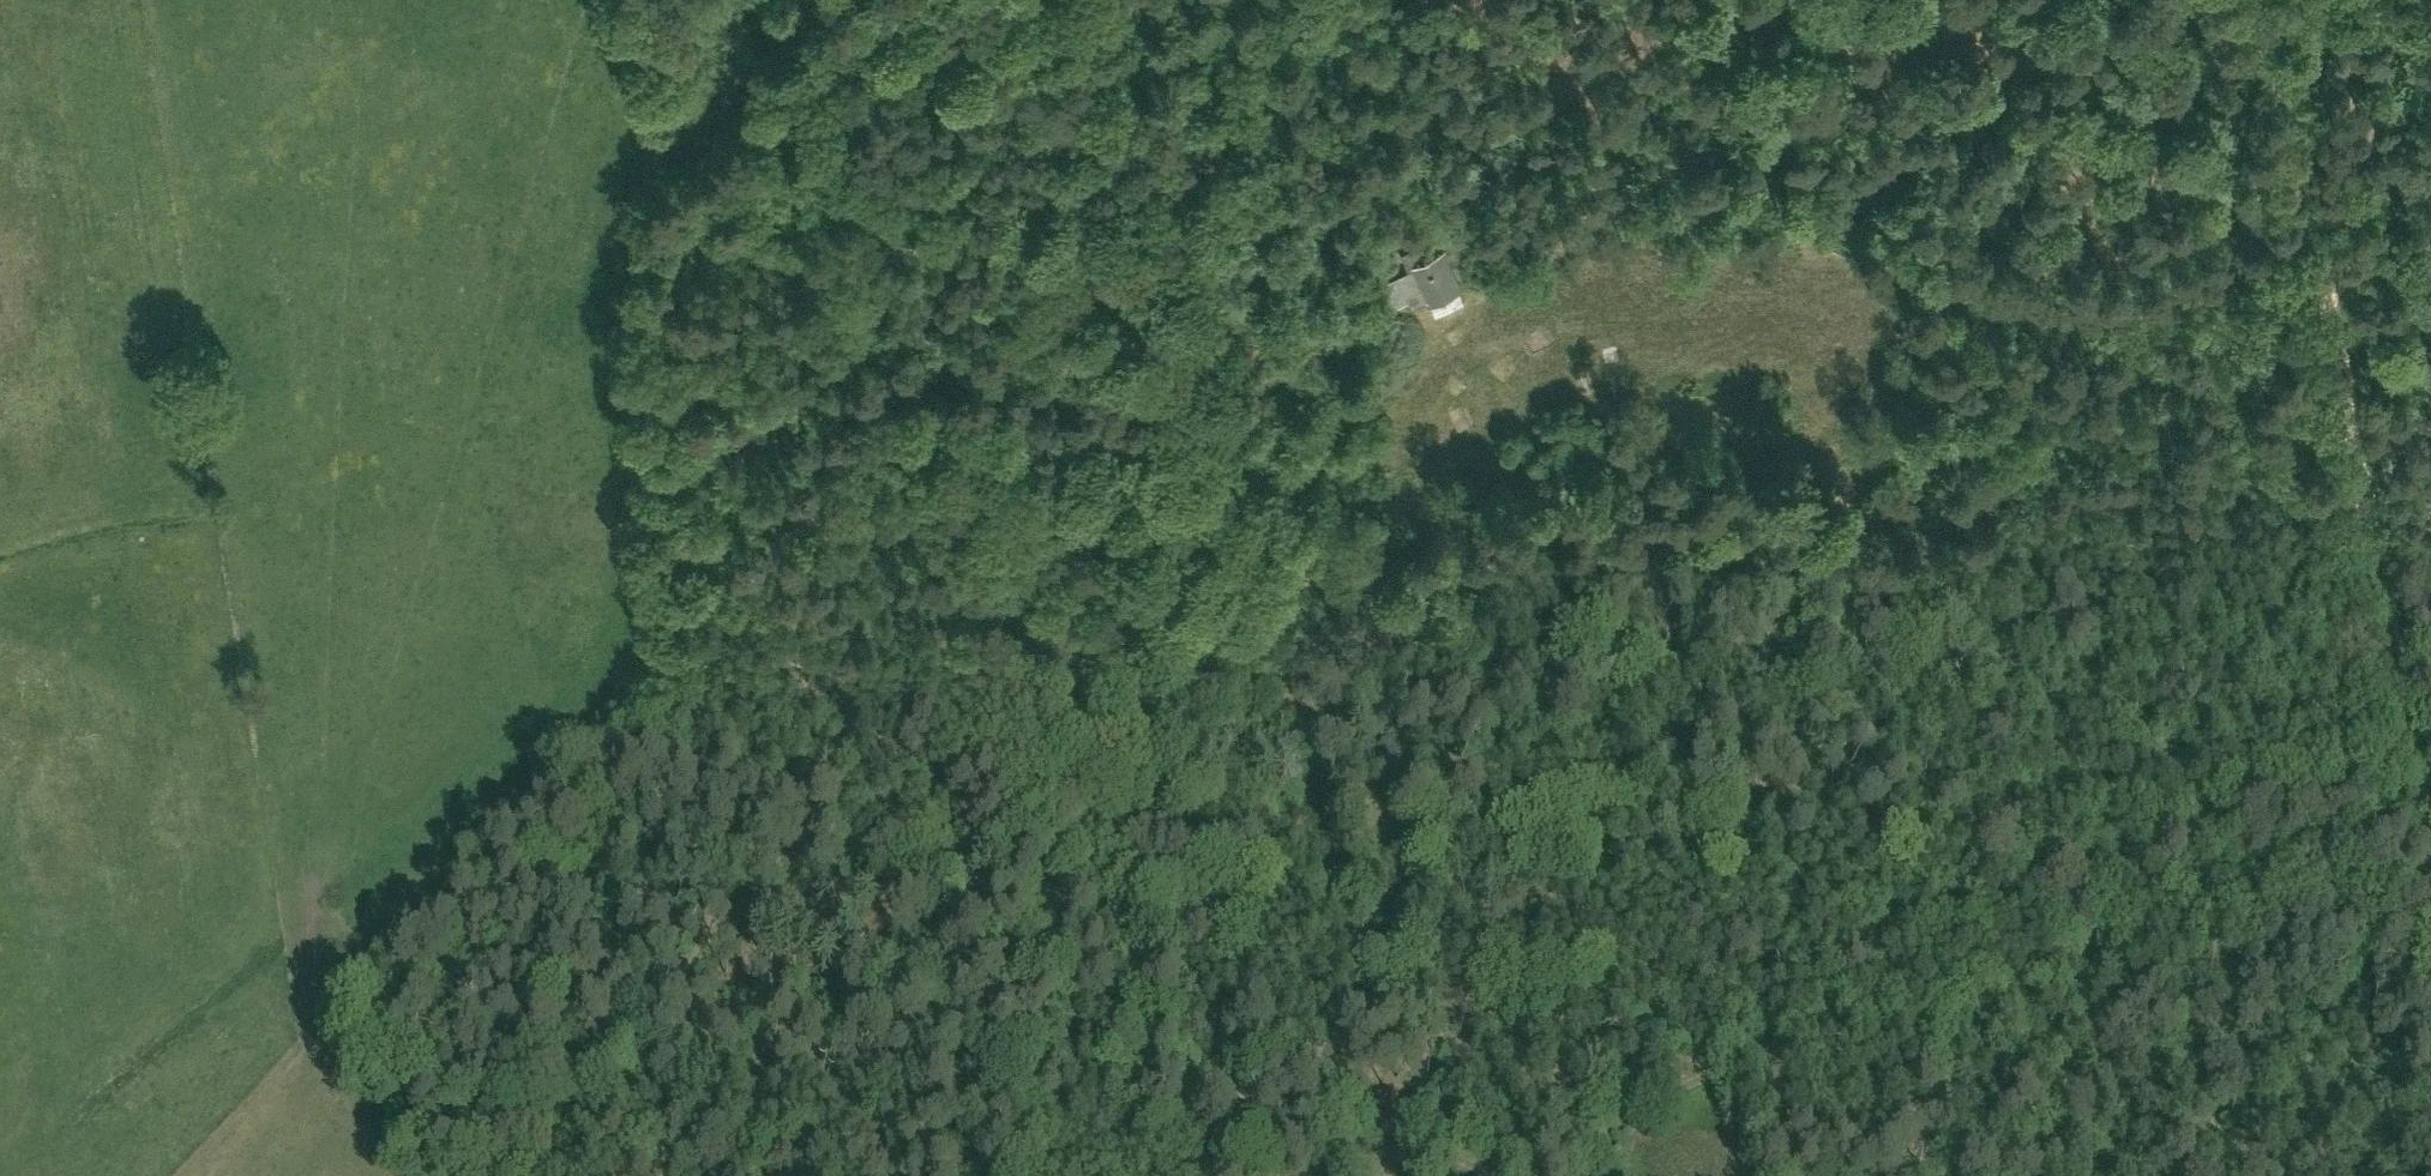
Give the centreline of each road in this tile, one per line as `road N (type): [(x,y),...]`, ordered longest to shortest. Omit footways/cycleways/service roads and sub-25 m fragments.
road 1 (track): [(741,849),(820,904),(865,906),(980,874),(1019,847),(1094,772),(1360,411),(1417,371),(1432,325)]
road 2 (track): [(2260,0),(2430,857)]

